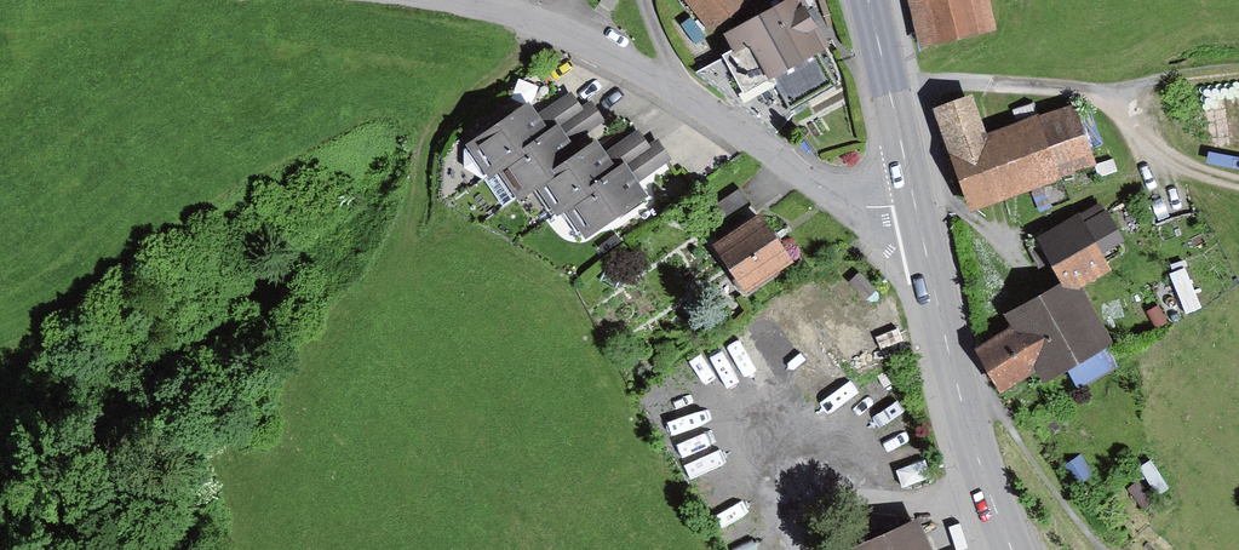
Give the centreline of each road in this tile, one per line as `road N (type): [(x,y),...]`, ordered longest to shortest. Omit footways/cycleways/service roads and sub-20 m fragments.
road 1 (residential): [(453,0),(555,25),(863,201),(919,222)]
road 2 (secondary): [(919,222),(967,416),(1012,549)]
road 3 (secondary): [(868,0),(919,222)]

